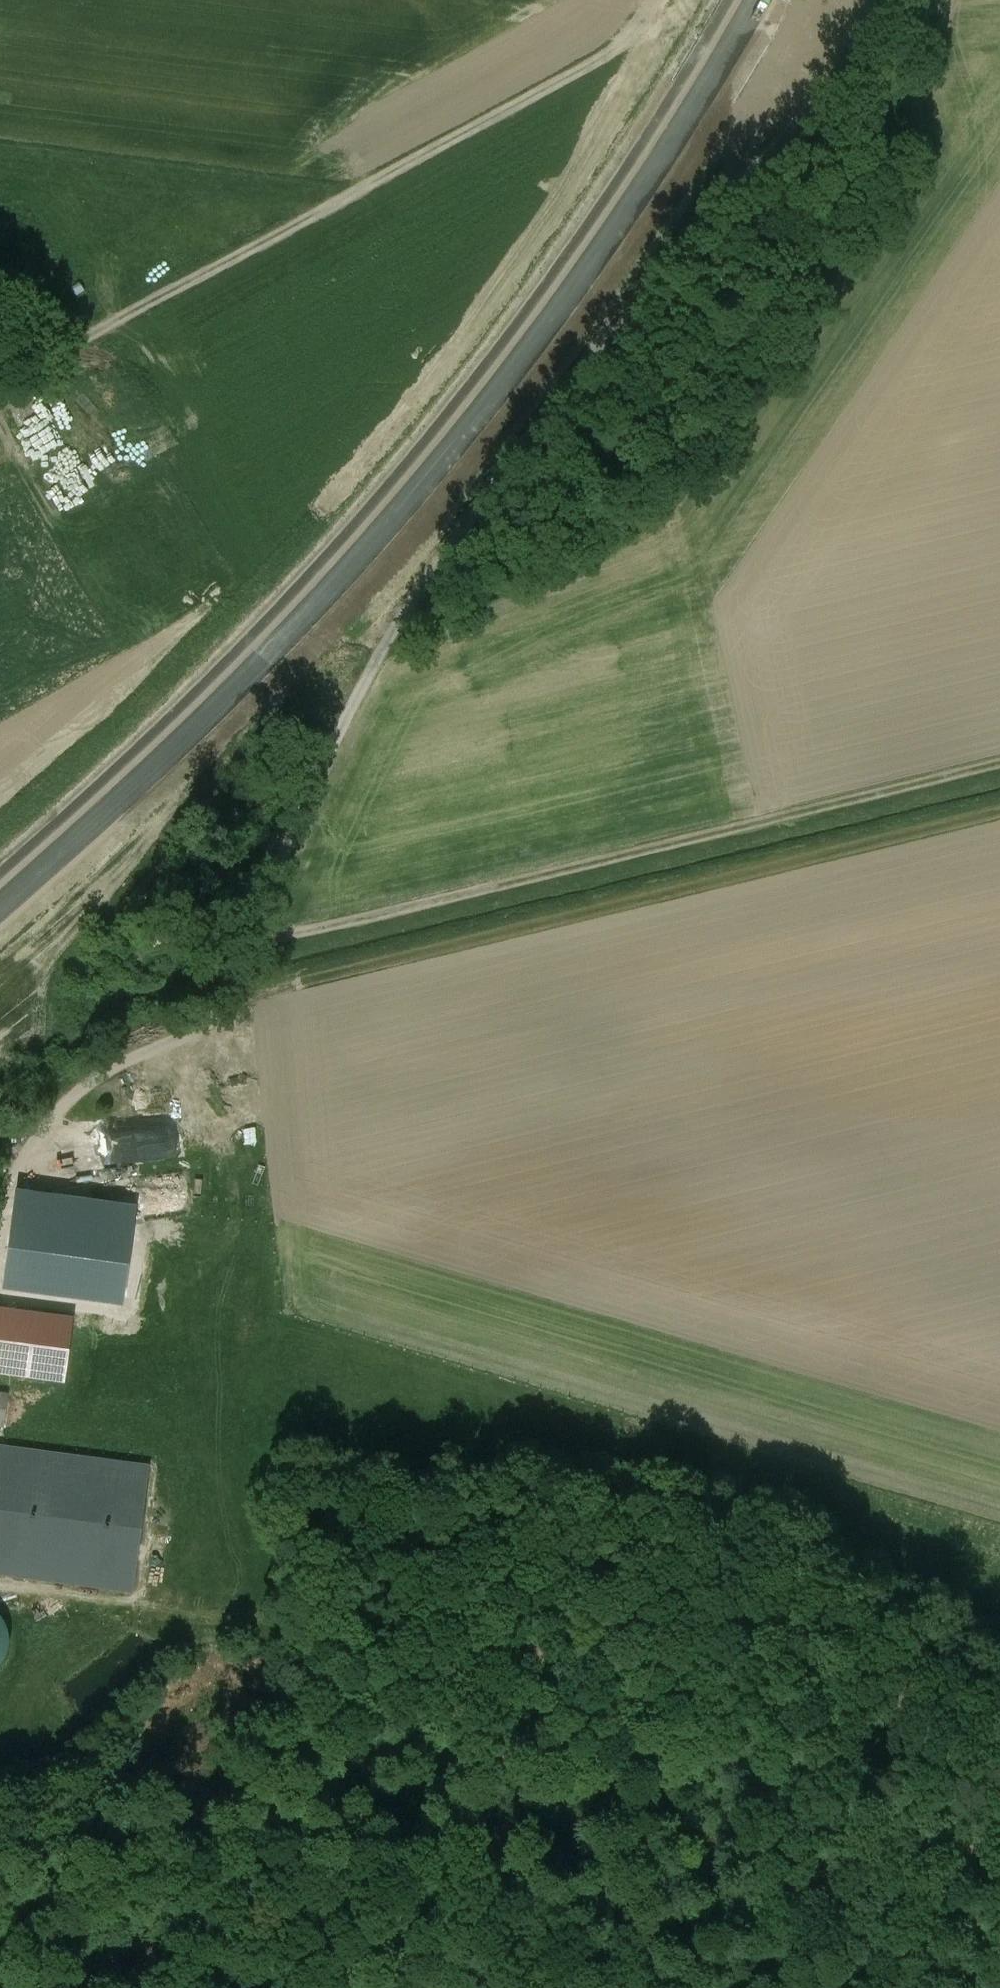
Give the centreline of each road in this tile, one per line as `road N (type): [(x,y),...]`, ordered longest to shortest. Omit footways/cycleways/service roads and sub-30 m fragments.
road 1 (track): [(0,1196),(19,1159),(81,1092),(201,1033),(219,1015),(338,733),(451,547),(775,166),(876,0)]
road 2 (tertiary): [(0,912),(170,760),(383,530),(628,211),(755,0)]

